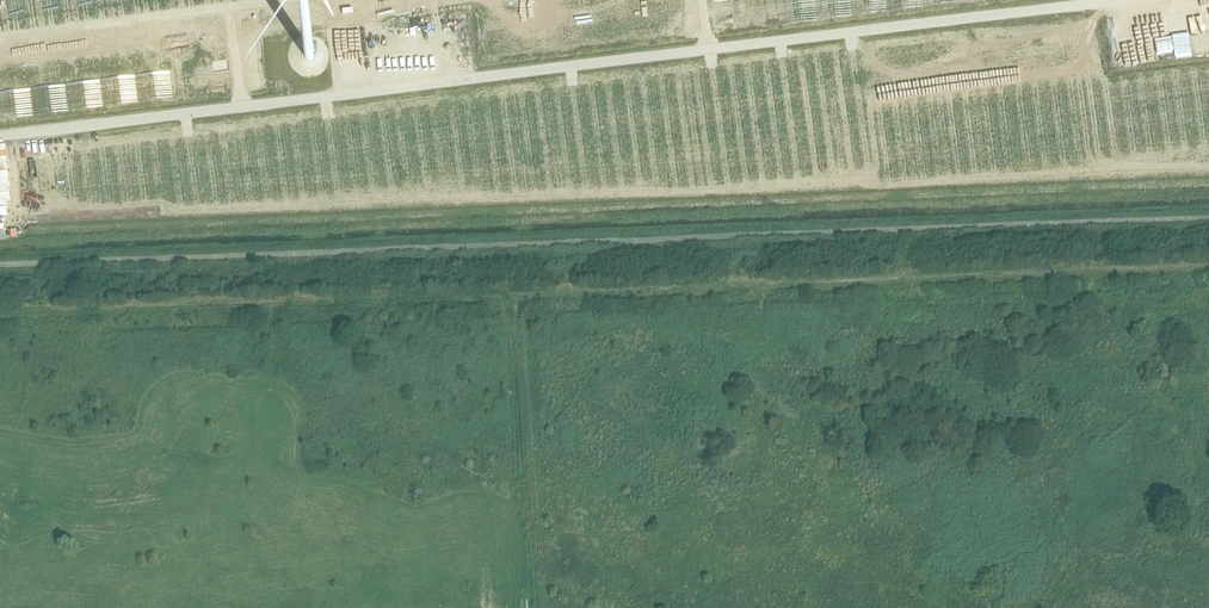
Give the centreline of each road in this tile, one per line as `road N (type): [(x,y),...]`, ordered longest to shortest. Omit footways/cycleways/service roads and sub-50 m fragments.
road 1 (unclassified): [(1208,218),(0,264)]
road 2 (track): [(1124,0),(0,137)]

